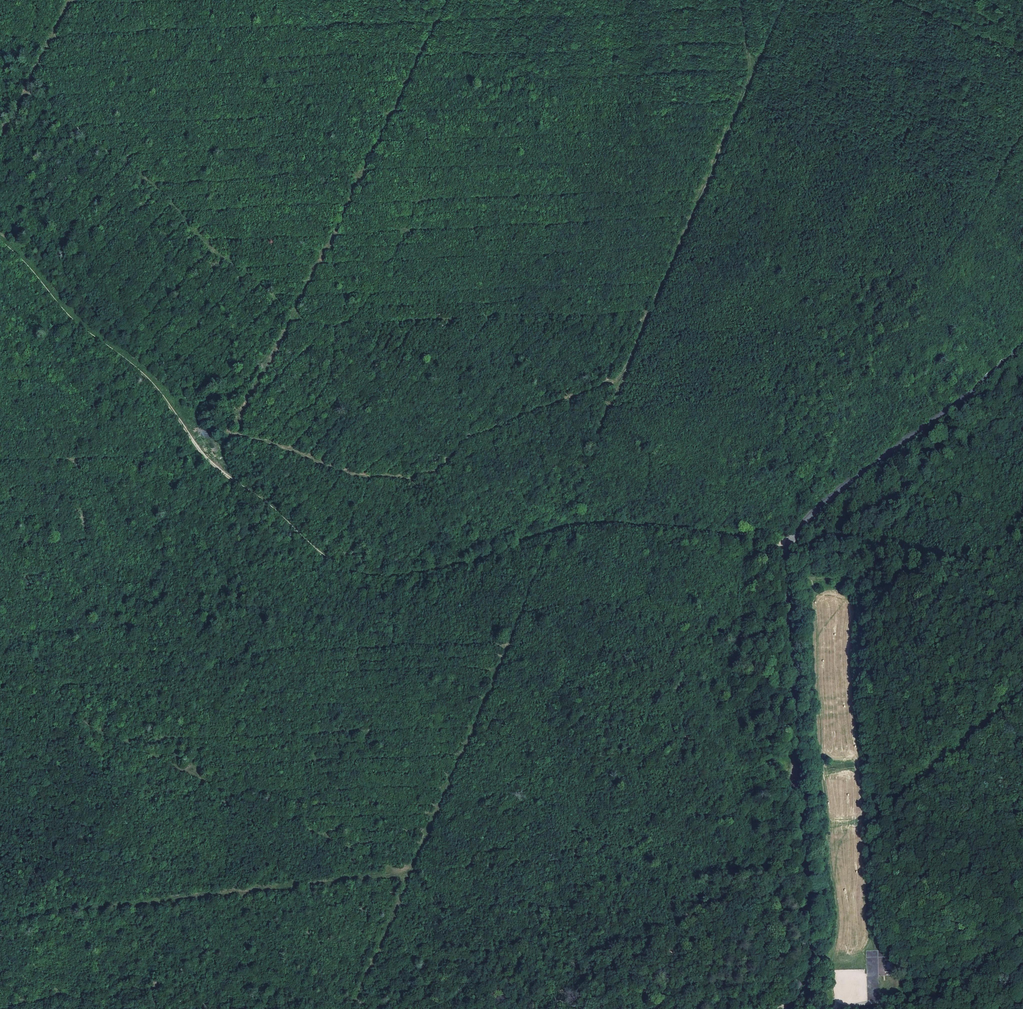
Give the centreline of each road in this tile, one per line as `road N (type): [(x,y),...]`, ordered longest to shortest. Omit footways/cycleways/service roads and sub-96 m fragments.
road 1 (tertiary): [(788,1008),(806,945),(787,550),(839,493),(948,413),(1022,344)]
road 2 (track): [(0,240),(65,309),(155,383),(206,457),(342,567),(392,575),(462,563),(559,528)]
road 3 (track): [(559,528),(645,523),(787,550)]
road 4 (track): [(836,1008),(939,998),(1022,944)]
road 5 (track): [(1022,691),(890,810)]

